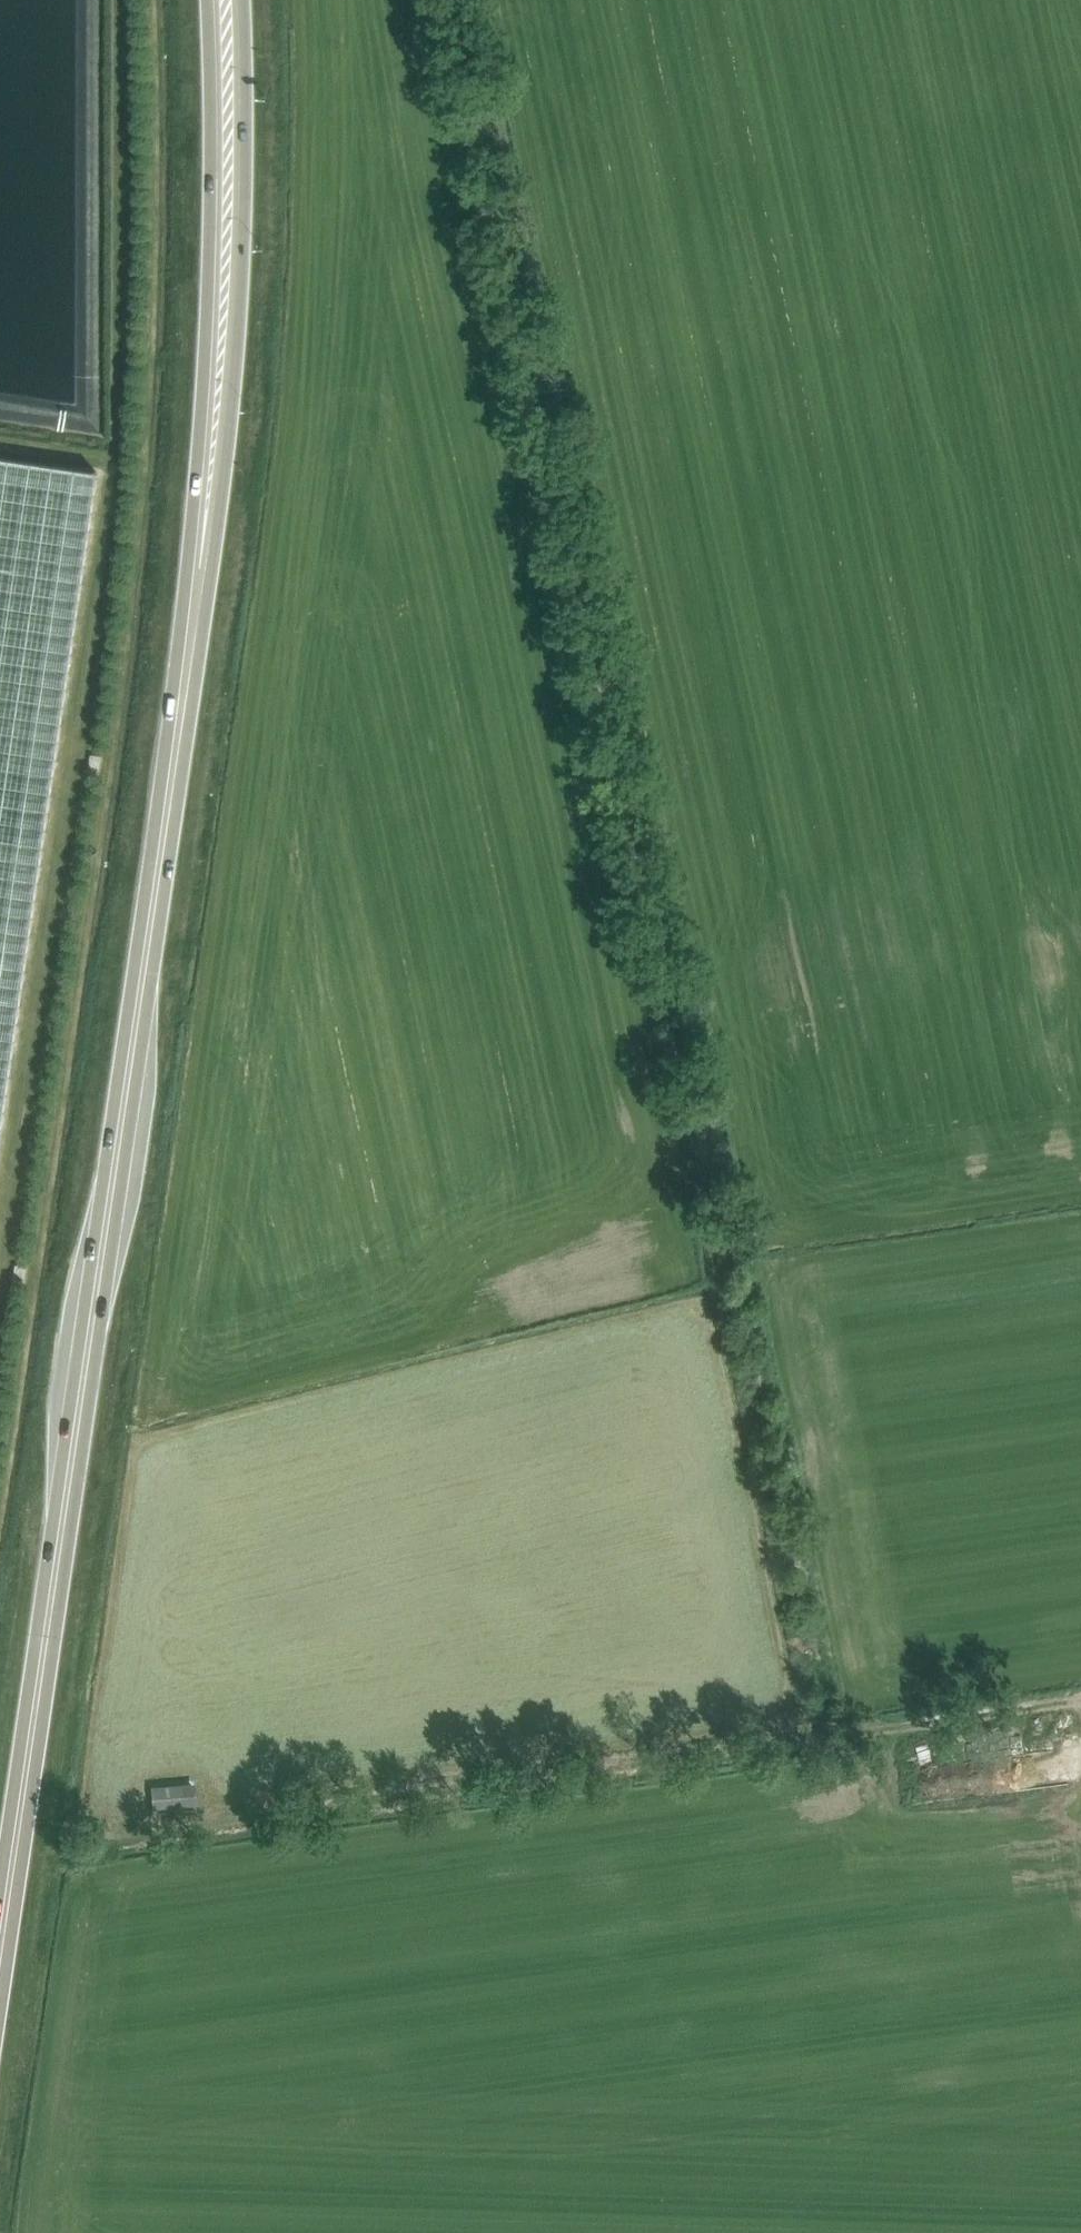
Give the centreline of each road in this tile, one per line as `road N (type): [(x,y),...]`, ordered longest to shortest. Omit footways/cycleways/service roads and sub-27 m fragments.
road 1 (primary): [(0,1954),(212,495),(228,305),(226,0)]
road 2 (track): [(451,0),(825,1726)]
road 3 (track): [(98,1832),(1080,1687)]

